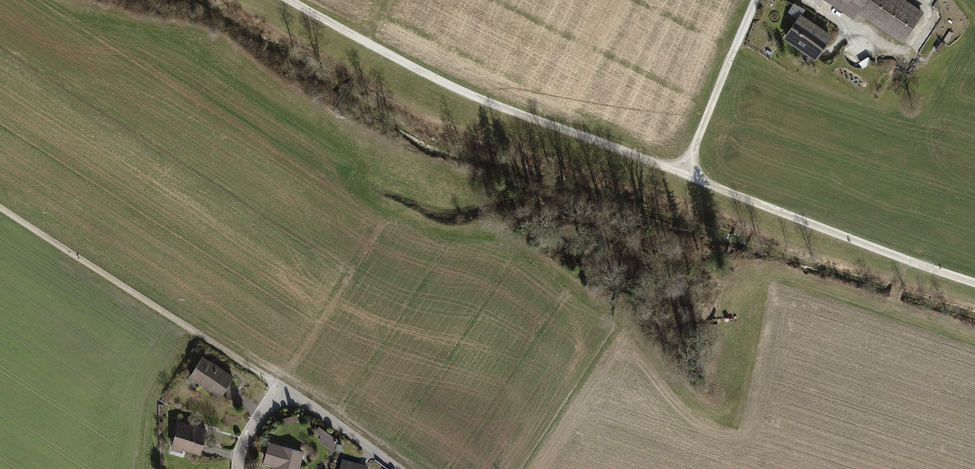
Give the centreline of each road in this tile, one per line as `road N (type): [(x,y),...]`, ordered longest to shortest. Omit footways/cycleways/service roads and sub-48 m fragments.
road 1 (track): [(974,282),(473,99),(286,0)]
road 2 (track): [(0,208),(280,387)]
road 3 (residential): [(238,468),(244,438),(280,387),(399,468)]
road 4 (track): [(684,176),(756,0)]
road 5 (track): [(810,0),(901,56),(931,16),(915,0)]

